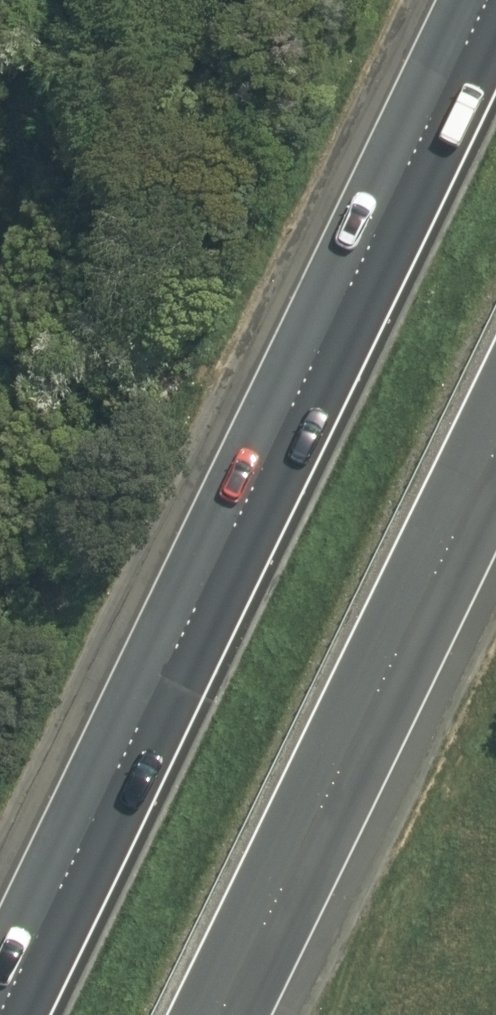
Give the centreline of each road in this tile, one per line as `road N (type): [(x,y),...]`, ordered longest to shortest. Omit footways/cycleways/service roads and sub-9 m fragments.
road 1 (motorway): [(3,1014),(490,0)]
road 2 (motorway): [(495,417),(208,1014)]

